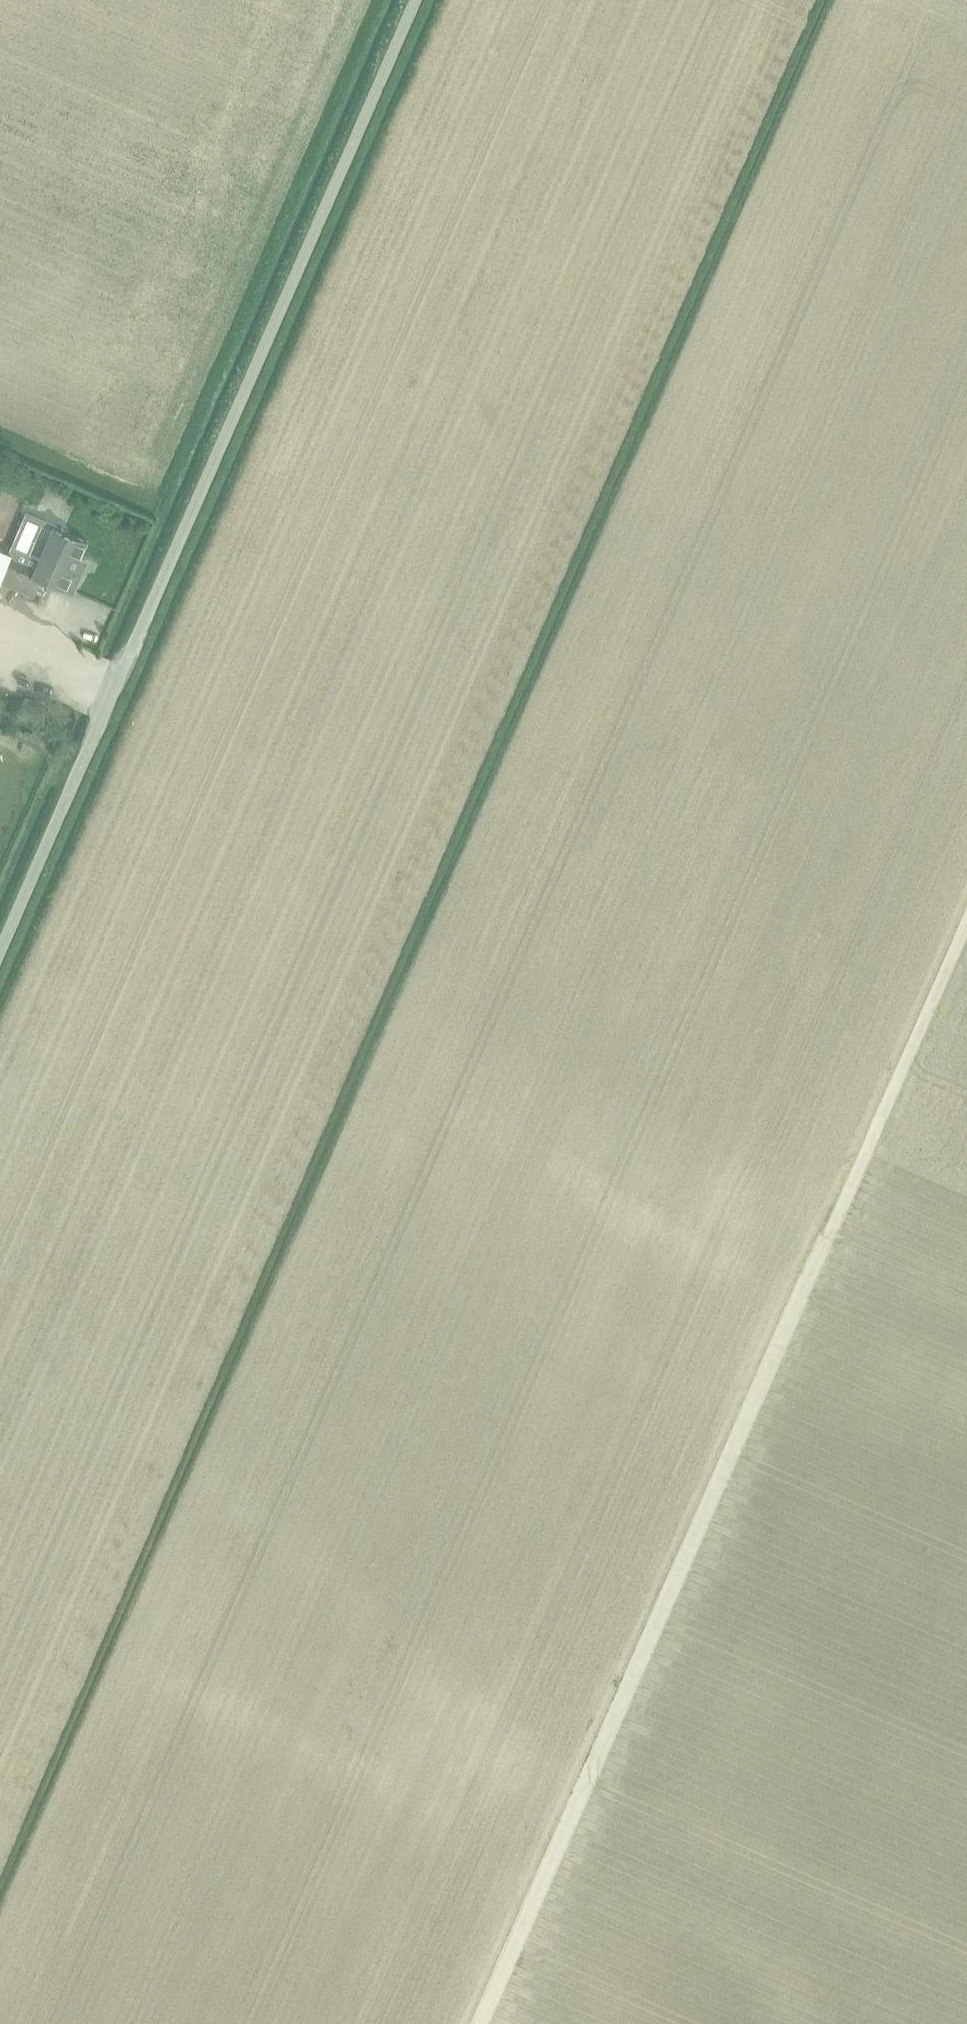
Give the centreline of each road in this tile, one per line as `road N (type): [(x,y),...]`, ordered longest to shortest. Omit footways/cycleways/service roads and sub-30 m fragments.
road 1 (unclassified): [(0,985),(430,0)]

